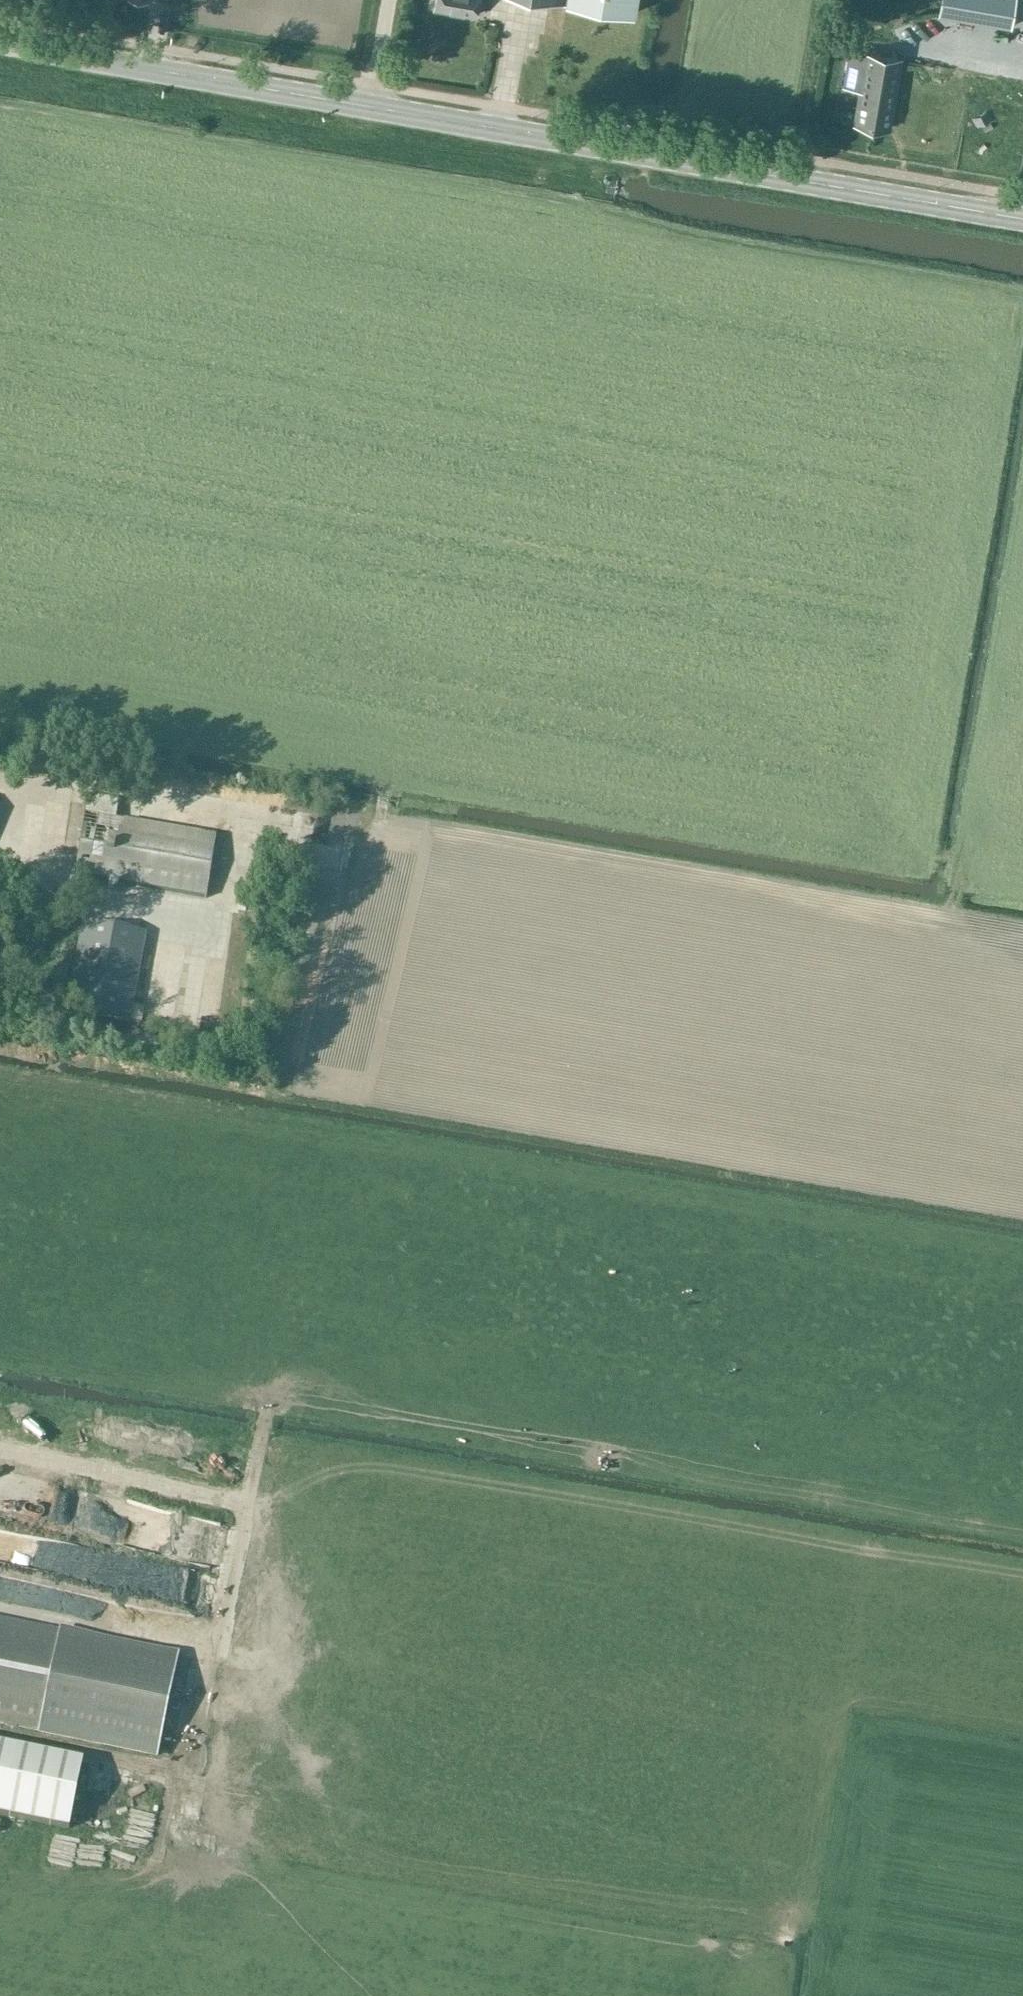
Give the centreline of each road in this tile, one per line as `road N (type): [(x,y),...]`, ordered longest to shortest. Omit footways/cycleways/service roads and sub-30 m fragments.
road 1 (tertiary): [(1022,219),(0,41)]

